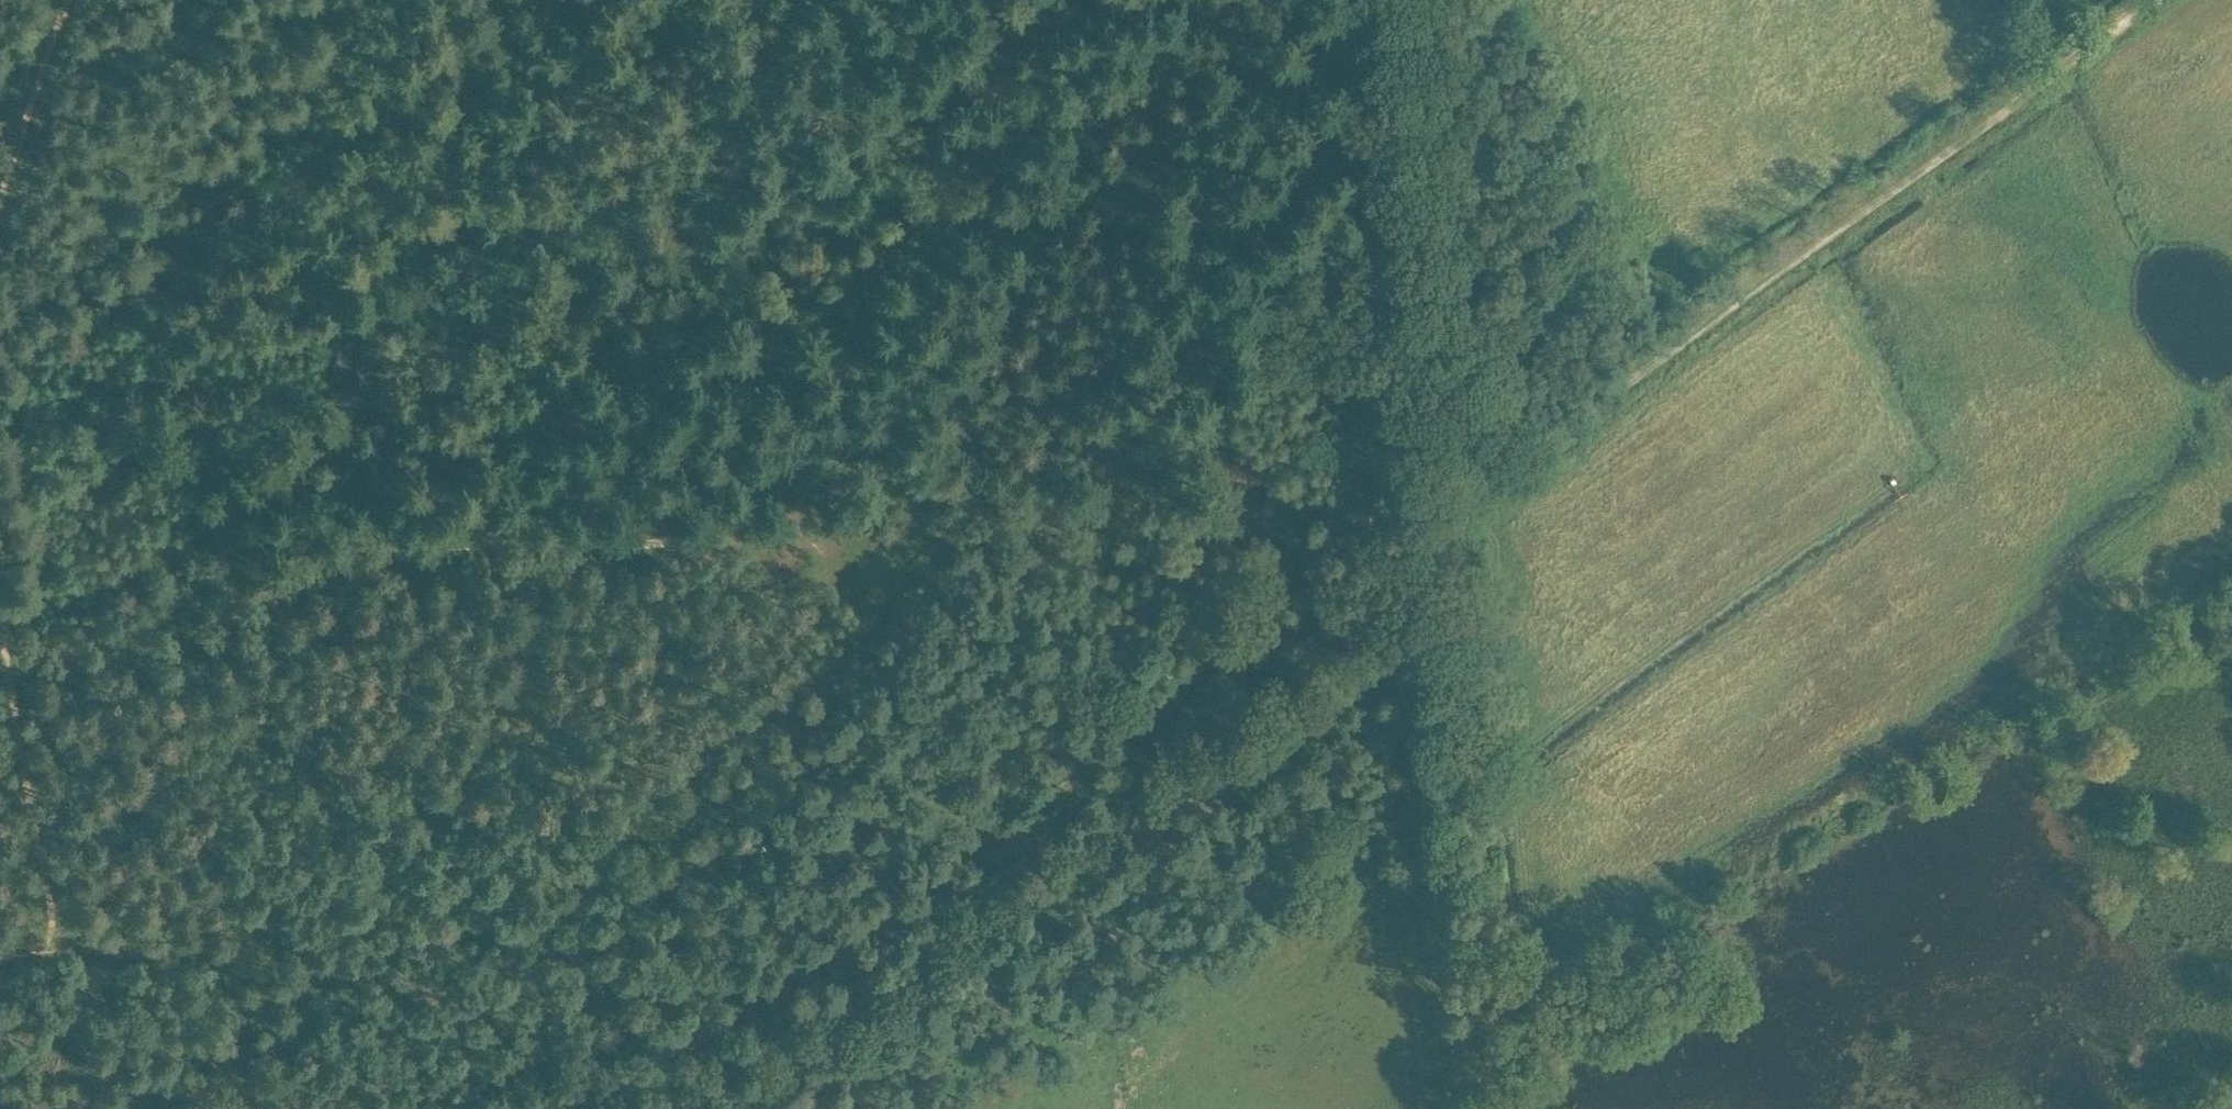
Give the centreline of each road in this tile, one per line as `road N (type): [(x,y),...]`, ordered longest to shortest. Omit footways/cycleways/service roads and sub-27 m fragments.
road 1 (track): [(1500,1012),(1460,532),(1430,0)]
road 2 (track): [(2159,0),(1460,506)]

